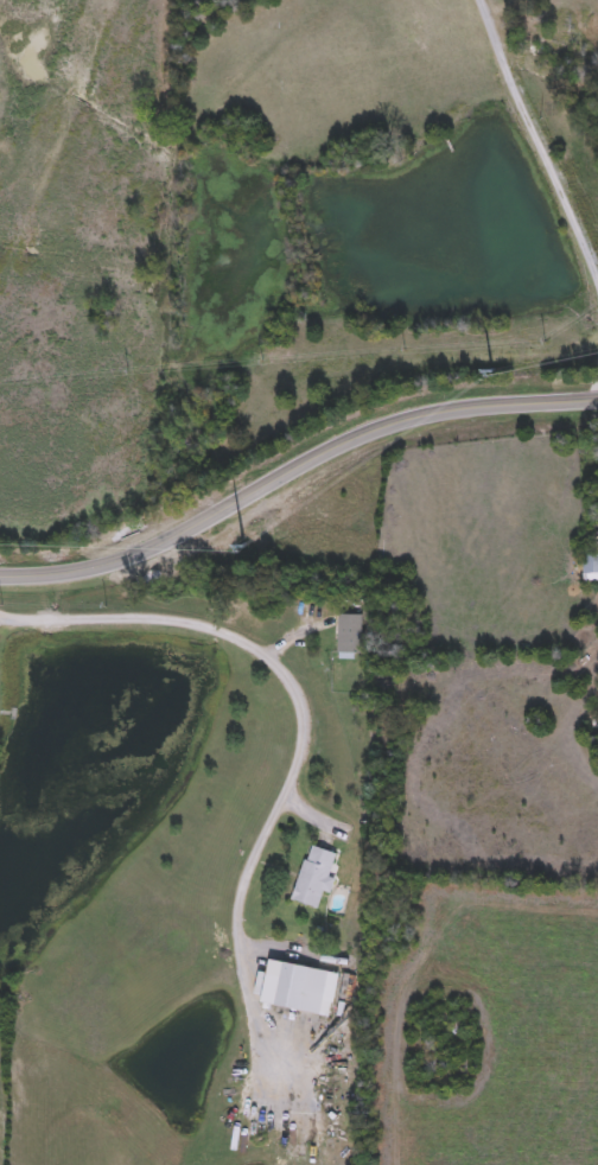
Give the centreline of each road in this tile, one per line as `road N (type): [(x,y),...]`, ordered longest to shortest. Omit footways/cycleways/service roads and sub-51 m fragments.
road 1 (secondary): [(597,400),(409,418),(330,448),(140,553),(71,573),(0,577)]
road 2 (residential): [(475,1164),(476,1127),(495,1076),(520,1046)]

